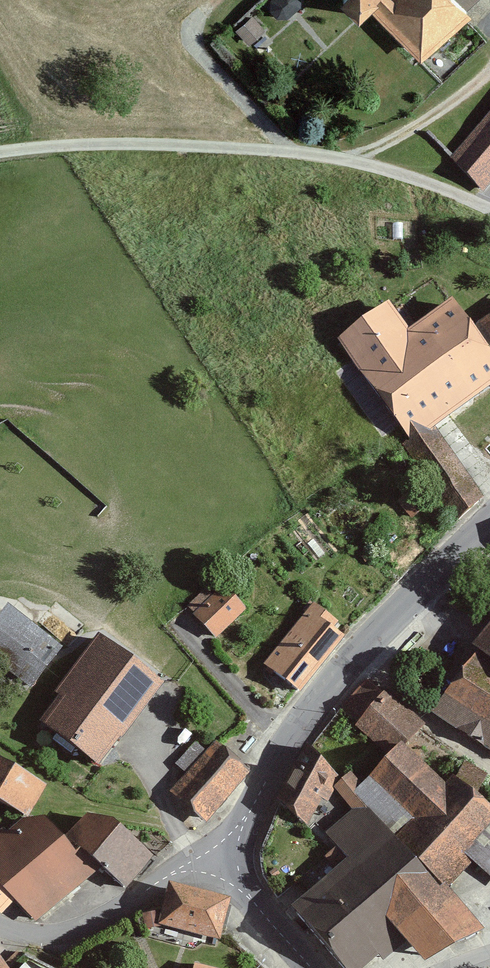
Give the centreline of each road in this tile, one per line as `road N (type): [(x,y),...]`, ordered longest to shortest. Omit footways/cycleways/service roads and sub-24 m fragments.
road 1 (tertiary): [(235,848),(263,782),(315,701),(489,517)]
road 2 (residential): [(235,848),(181,865),(96,924),(56,937),(0,928)]
road 3 (tertiary): [(307,967),(245,898),(235,848)]

